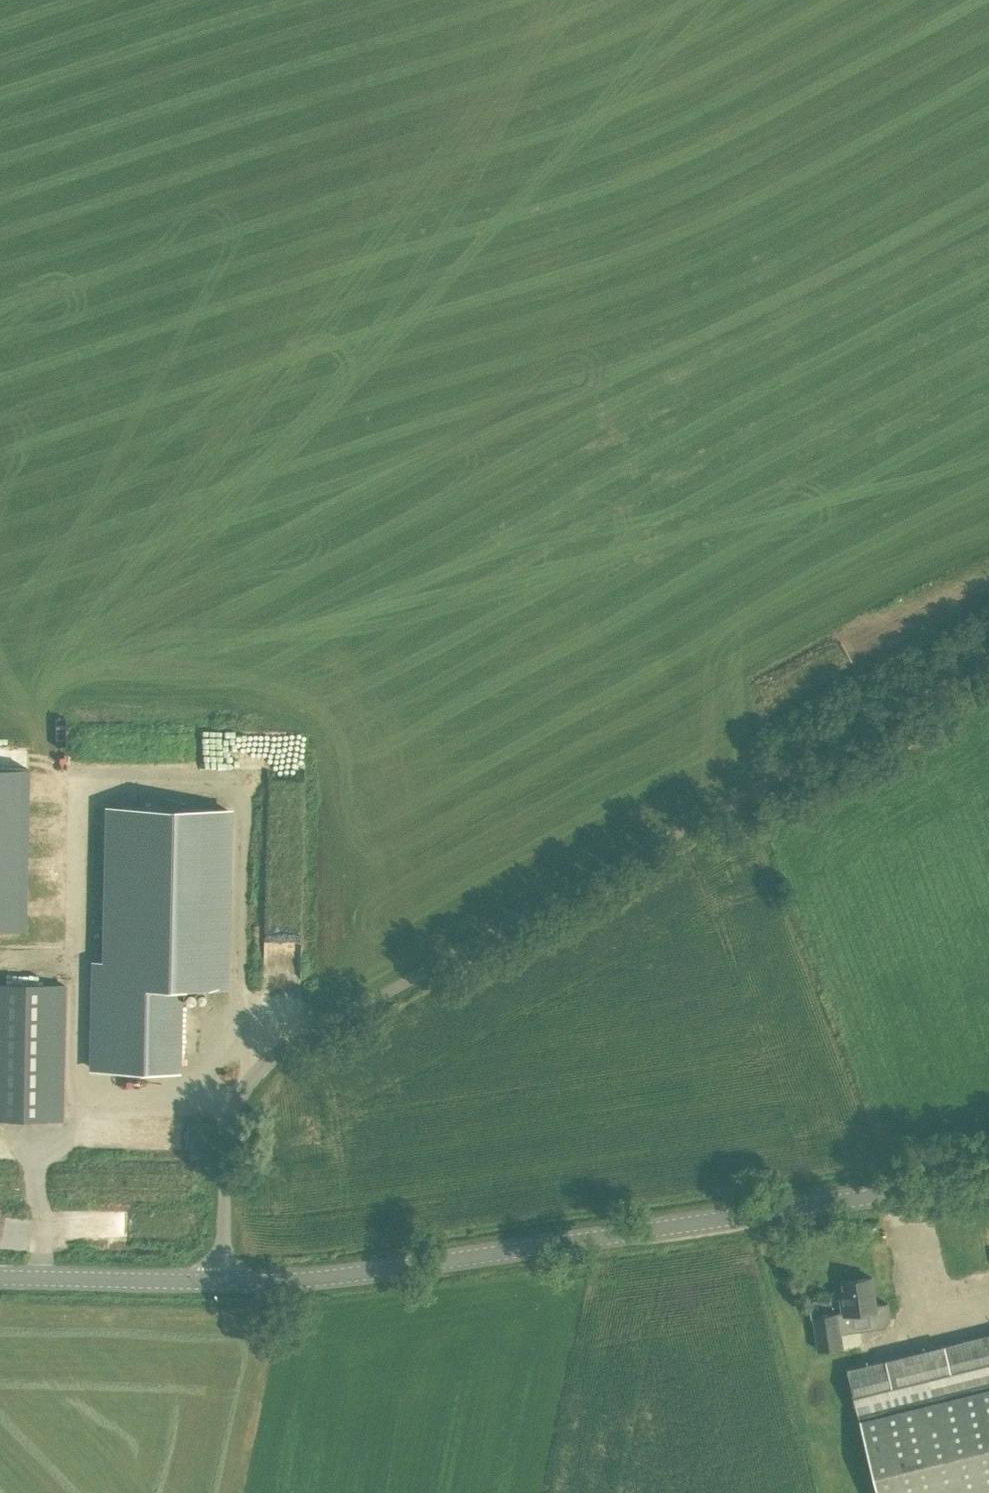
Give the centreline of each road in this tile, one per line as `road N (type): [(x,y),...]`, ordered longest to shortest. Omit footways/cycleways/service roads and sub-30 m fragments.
road 1 (unclassified): [(226,1282),(227,1116),(260,1065),(988,662)]
road 2 (secondary): [(226,1282),(379,1269),(988,1171)]
road 3 (secondary): [(0,1276),(226,1282)]

